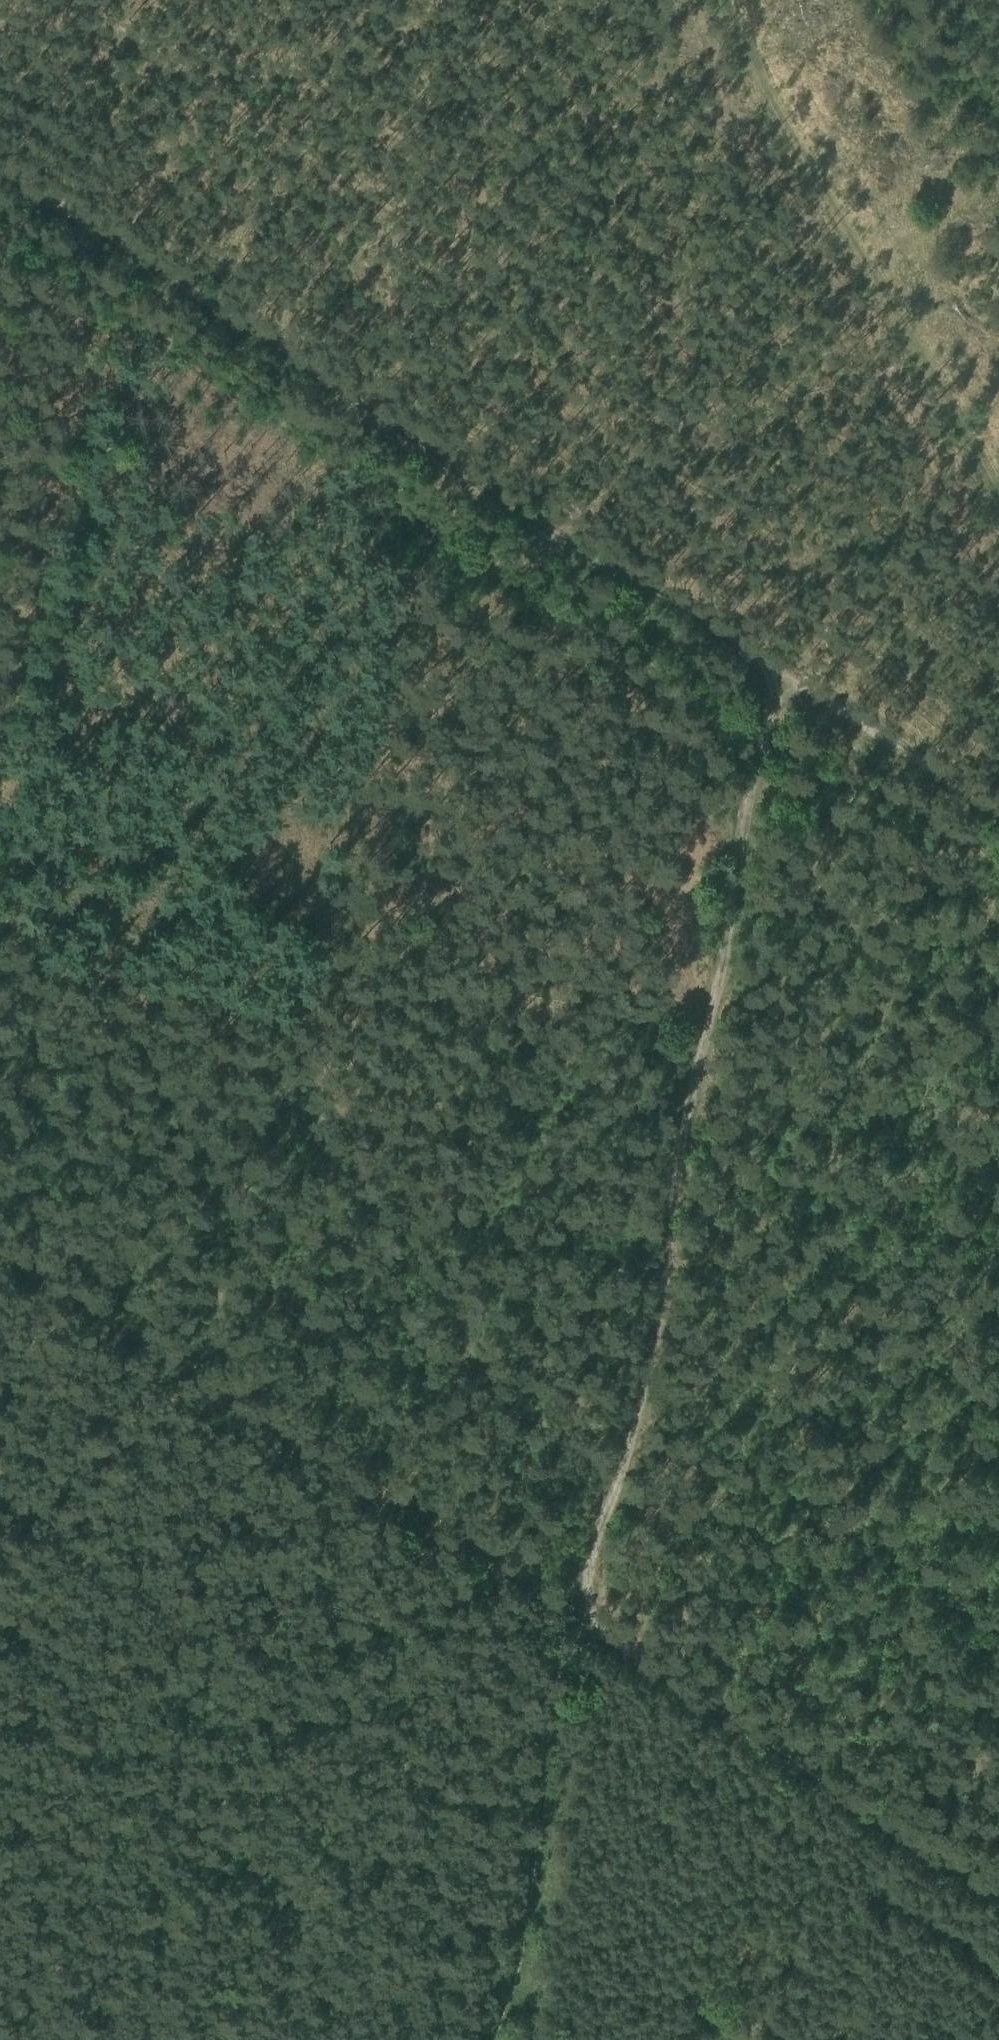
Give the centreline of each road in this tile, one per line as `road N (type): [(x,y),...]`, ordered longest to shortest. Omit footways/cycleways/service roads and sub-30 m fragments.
road 1 (track): [(998,820),(736,641),(432,468),(0,160)]
road 2 (track): [(499,2039),(541,1829),(555,1676),(590,1626),(907,1844),(998,1895)]

